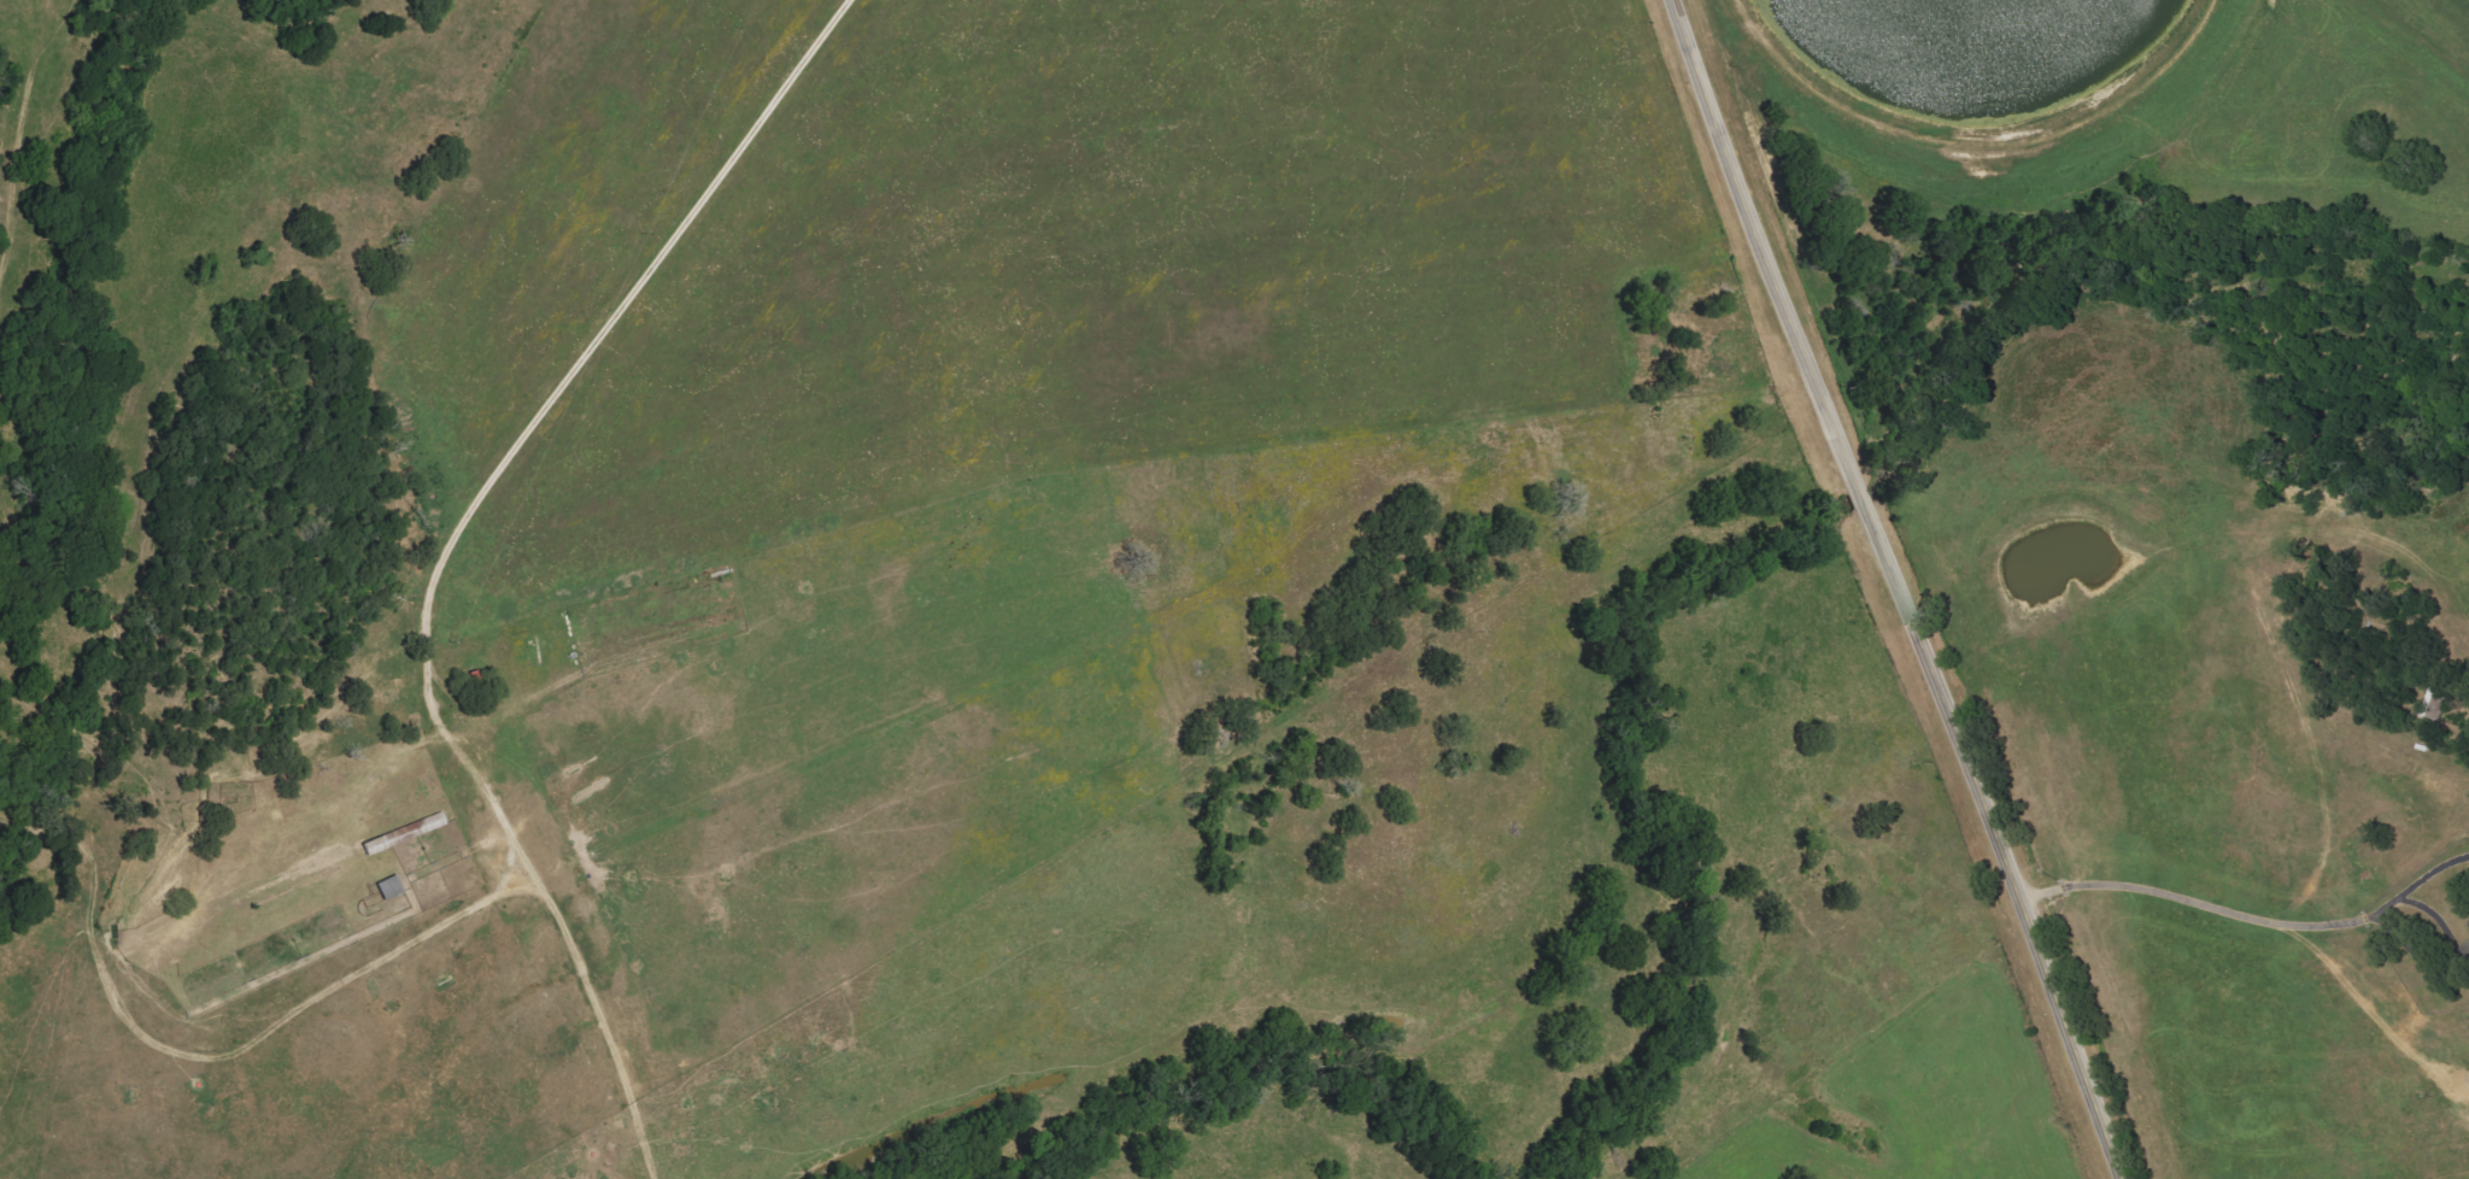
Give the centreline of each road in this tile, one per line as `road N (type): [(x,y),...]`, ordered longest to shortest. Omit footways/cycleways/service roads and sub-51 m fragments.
road 1 (secondary): [(1672,0),(1761,250),(1969,763),(2119,1178)]

